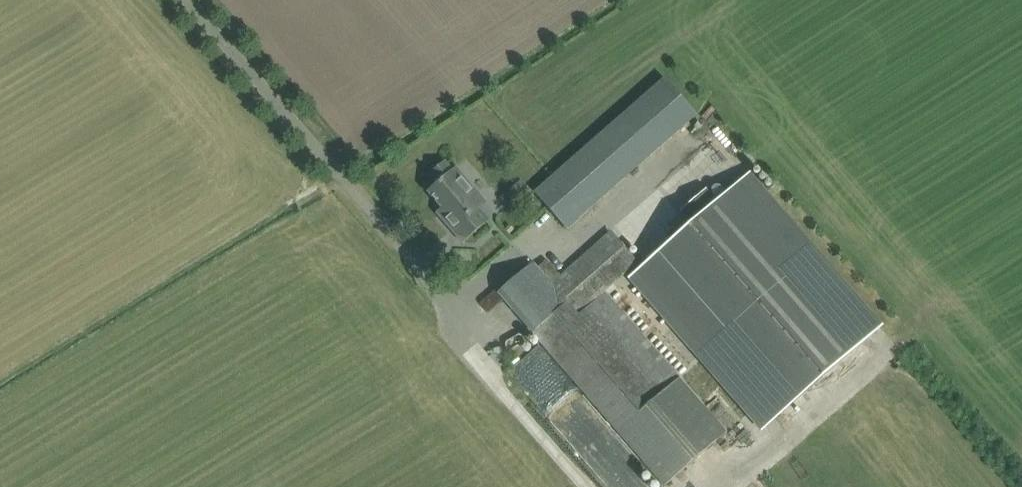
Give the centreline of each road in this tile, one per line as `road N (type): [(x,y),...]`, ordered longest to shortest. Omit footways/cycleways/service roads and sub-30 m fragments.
road 1 (unclassified): [(428,275),(188,0)]
road 2 (track): [(428,275),(592,486)]

